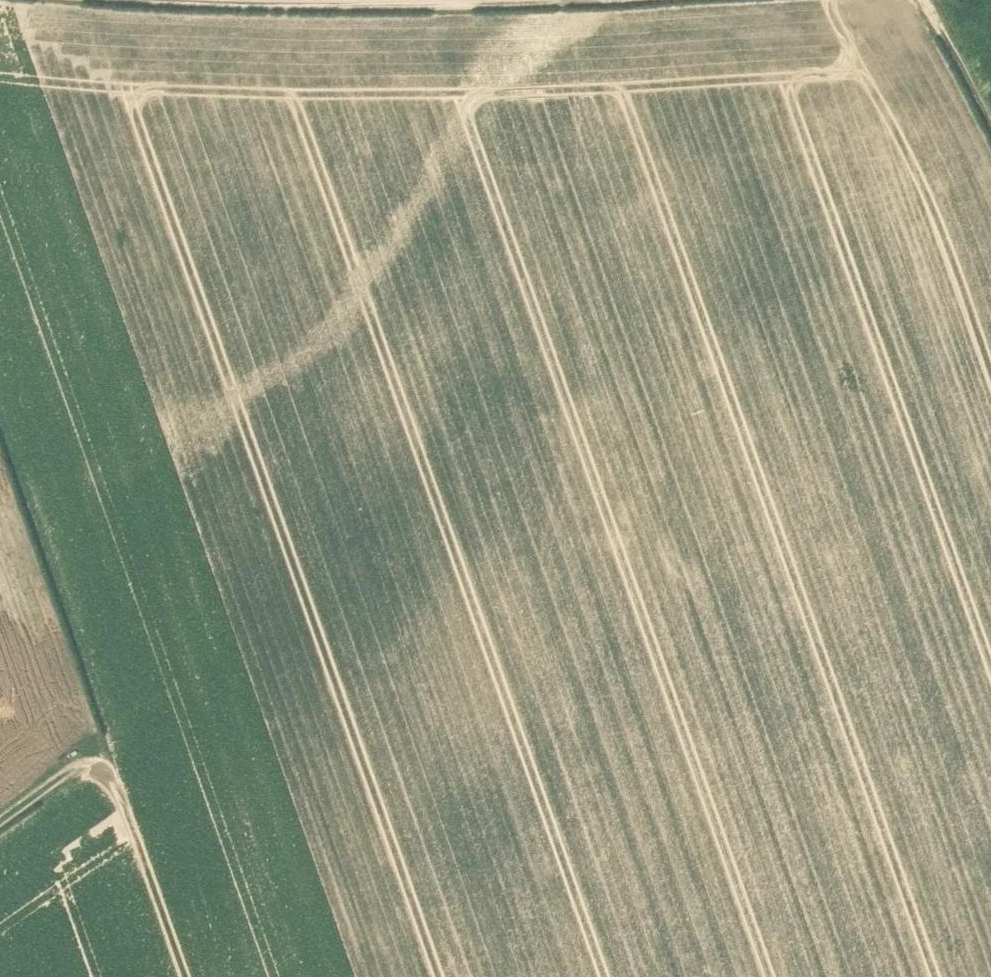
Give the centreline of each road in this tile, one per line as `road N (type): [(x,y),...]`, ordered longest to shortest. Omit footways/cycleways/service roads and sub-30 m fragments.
road 1 (track): [(612,0),(187,0)]
road 2 (track): [(0,820),(101,744),(184,976)]

